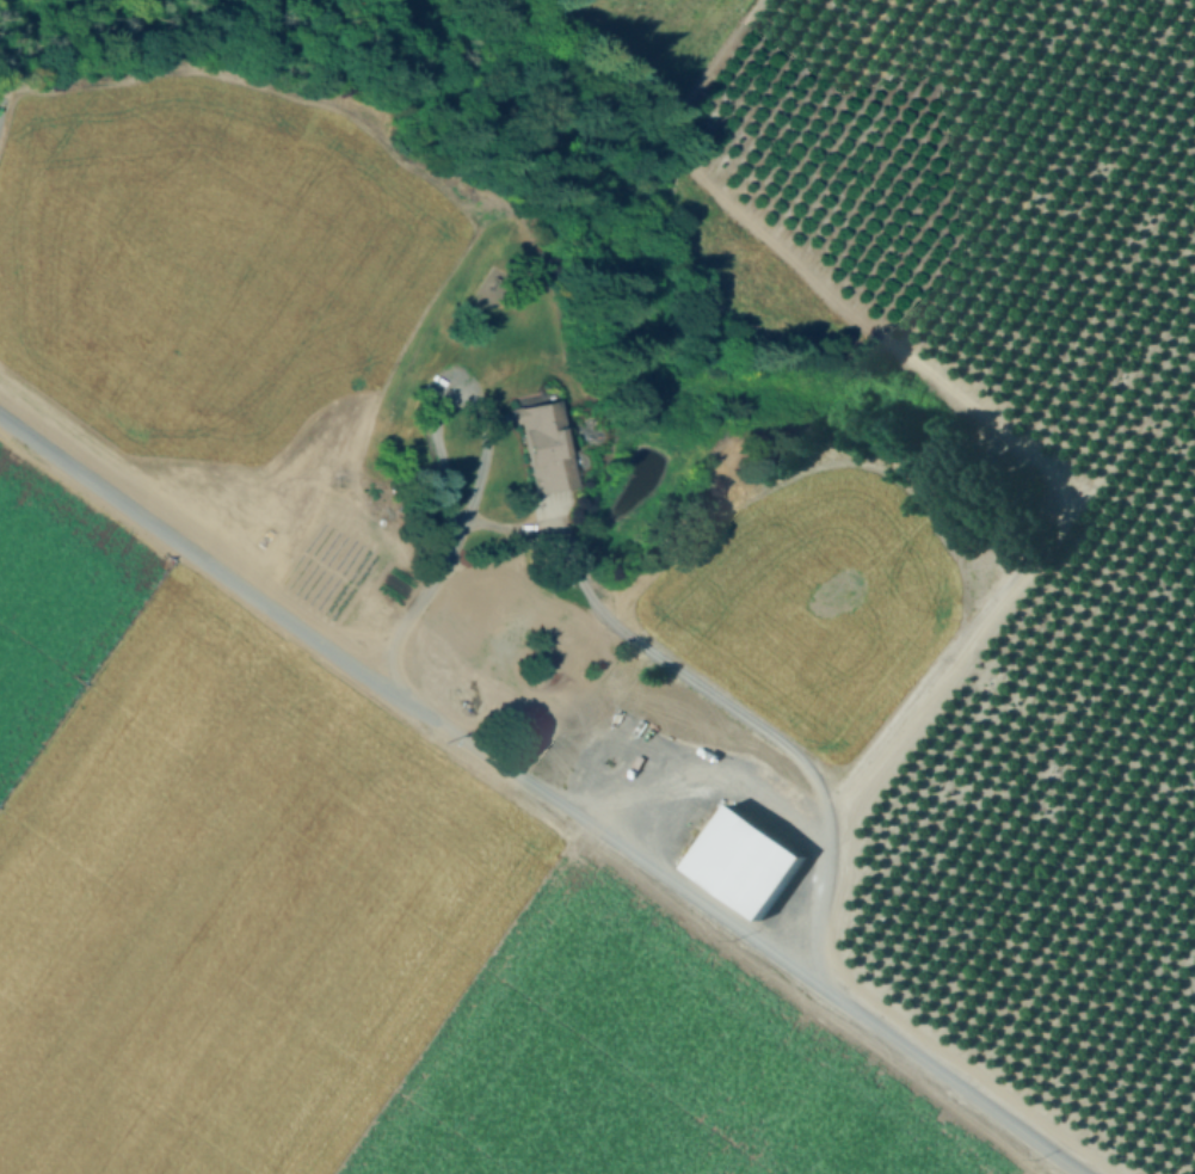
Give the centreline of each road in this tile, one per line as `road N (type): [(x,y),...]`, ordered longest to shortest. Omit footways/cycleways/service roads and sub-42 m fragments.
road 1 (track): [(392,664),(0,399)]

